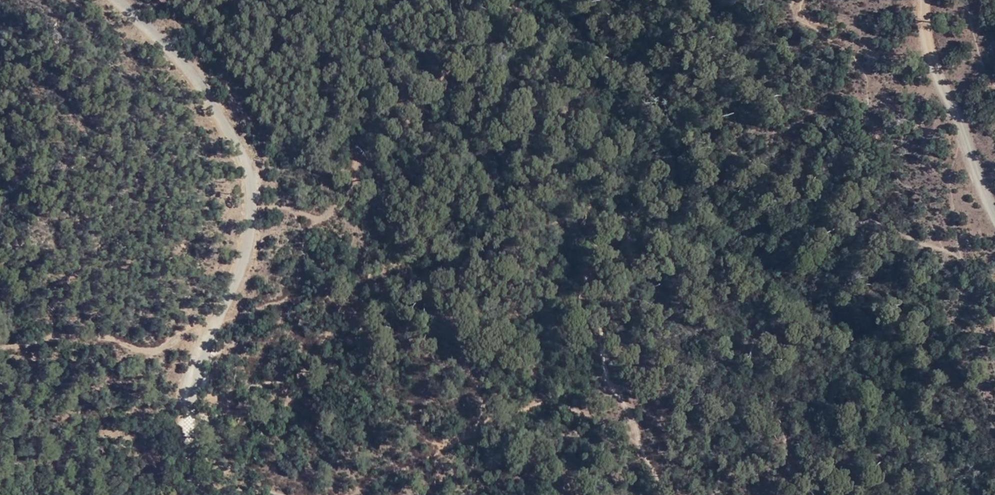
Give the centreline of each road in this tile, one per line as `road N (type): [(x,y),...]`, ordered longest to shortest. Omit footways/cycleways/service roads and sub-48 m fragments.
road 1 (tertiary): [(116,0),(208,97),(238,143),(250,184),(243,255),(186,431),(185,460),(199,494)]
road 2 (track): [(925,0),(933,60),(994,199)]

